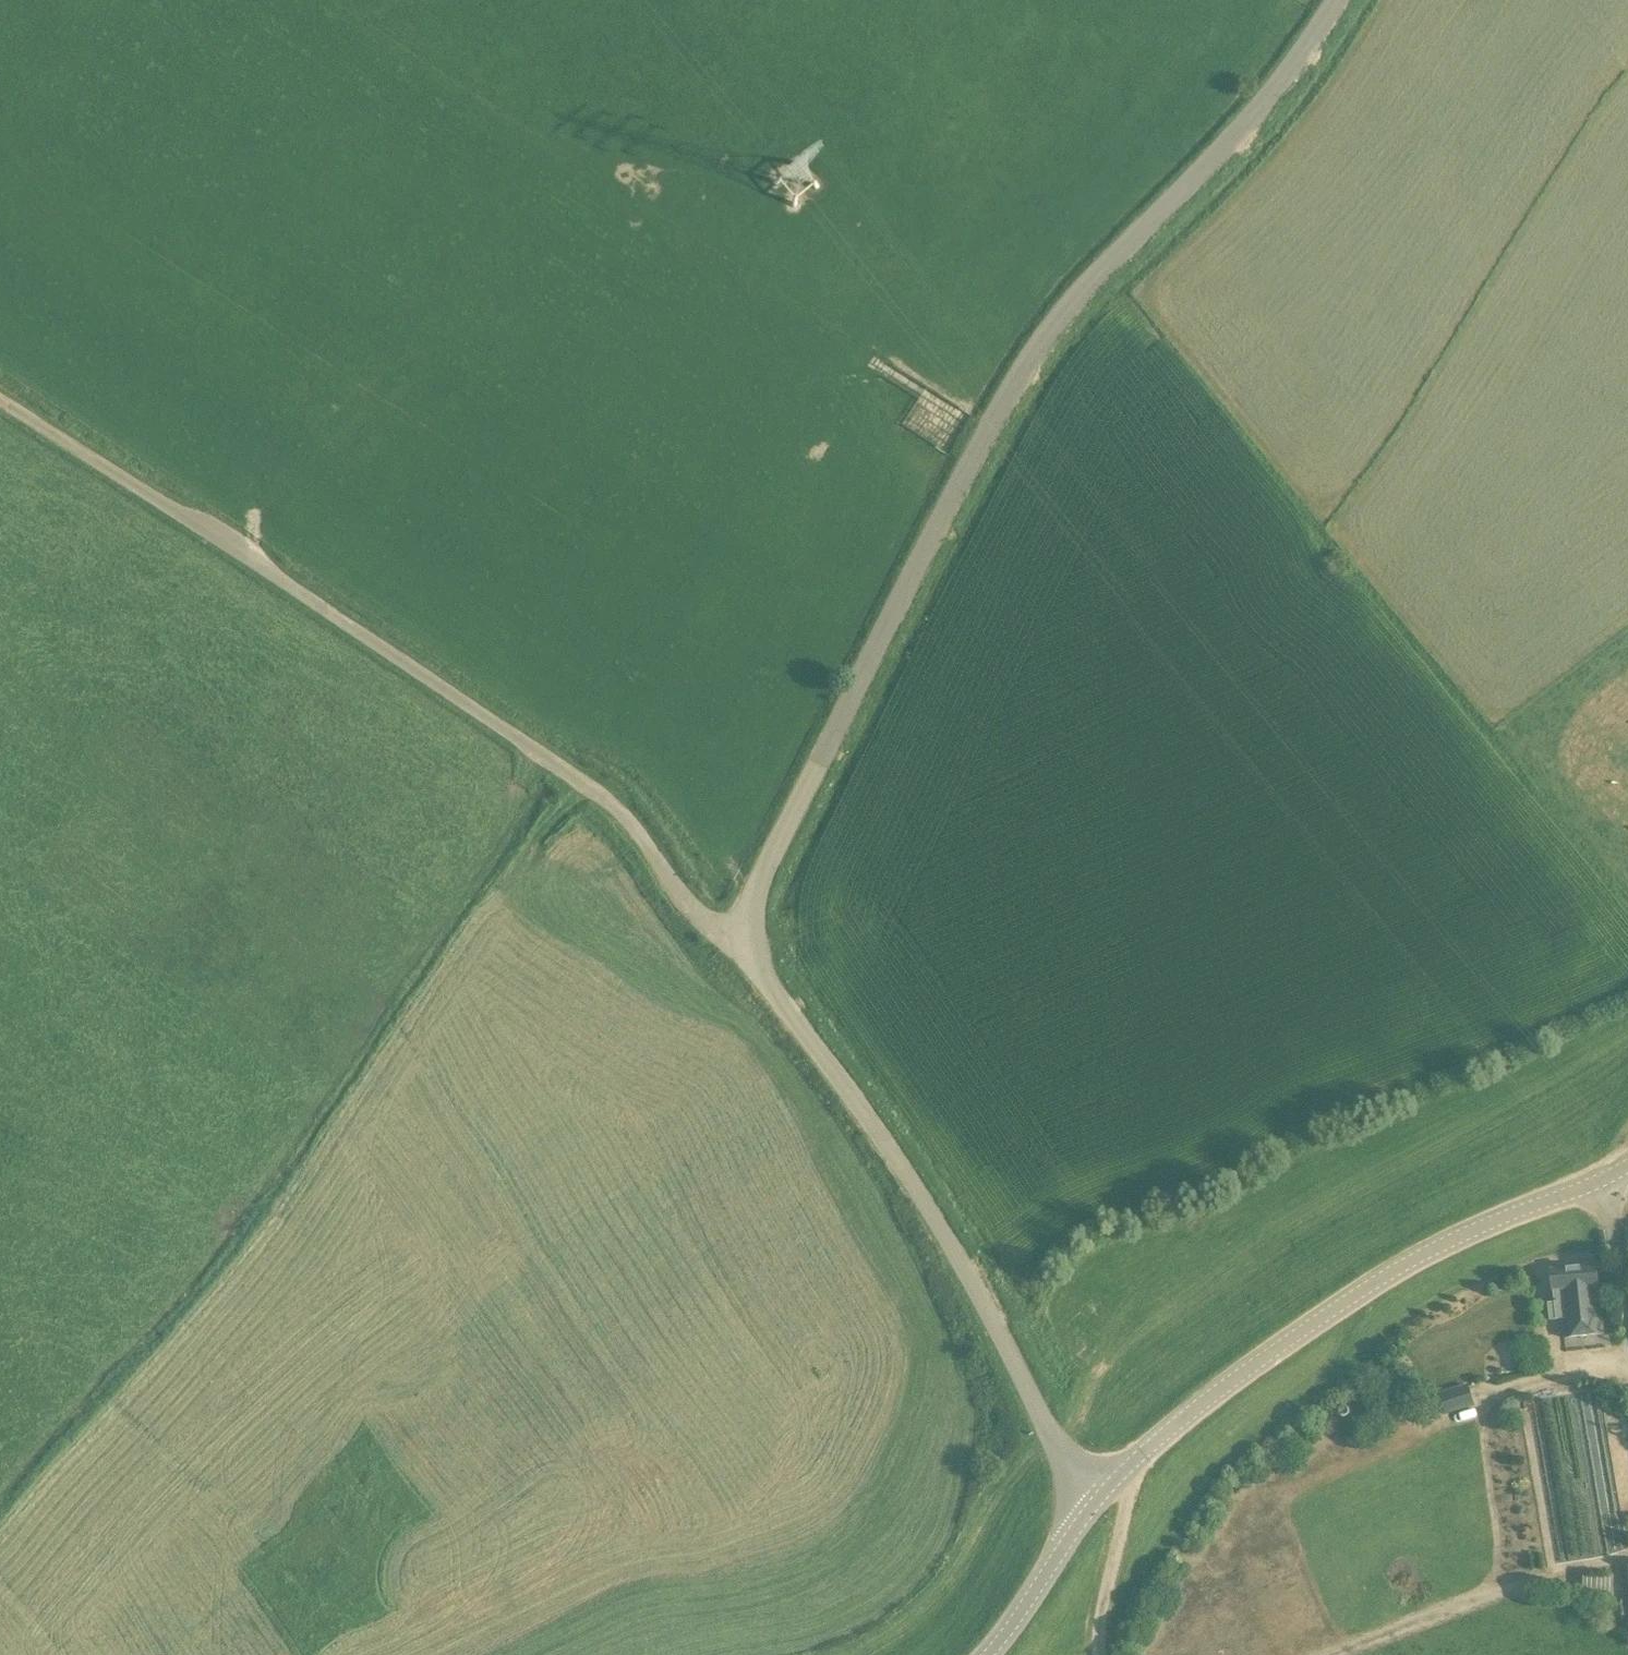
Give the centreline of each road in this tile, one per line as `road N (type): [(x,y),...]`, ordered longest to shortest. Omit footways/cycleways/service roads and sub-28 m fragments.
road 1 (unclassified): [(752,938),(767,870),(978,452),(1079,297),(1262,112),(1338,0)]
road 2 (unclassified): [(0,398),(604,797),(697,916),(752,938)]
road 3 (unclassified): [(1091,1504),(978,1294),(833,1066),(764,979),(752,938)]
road 4 (tertiary): [(1091,1504),(1124,1466),(1264,1355),(1395,1267),(1627,1164)]
road 5 (tertiary): [(991,1654),(1091,1504)]

